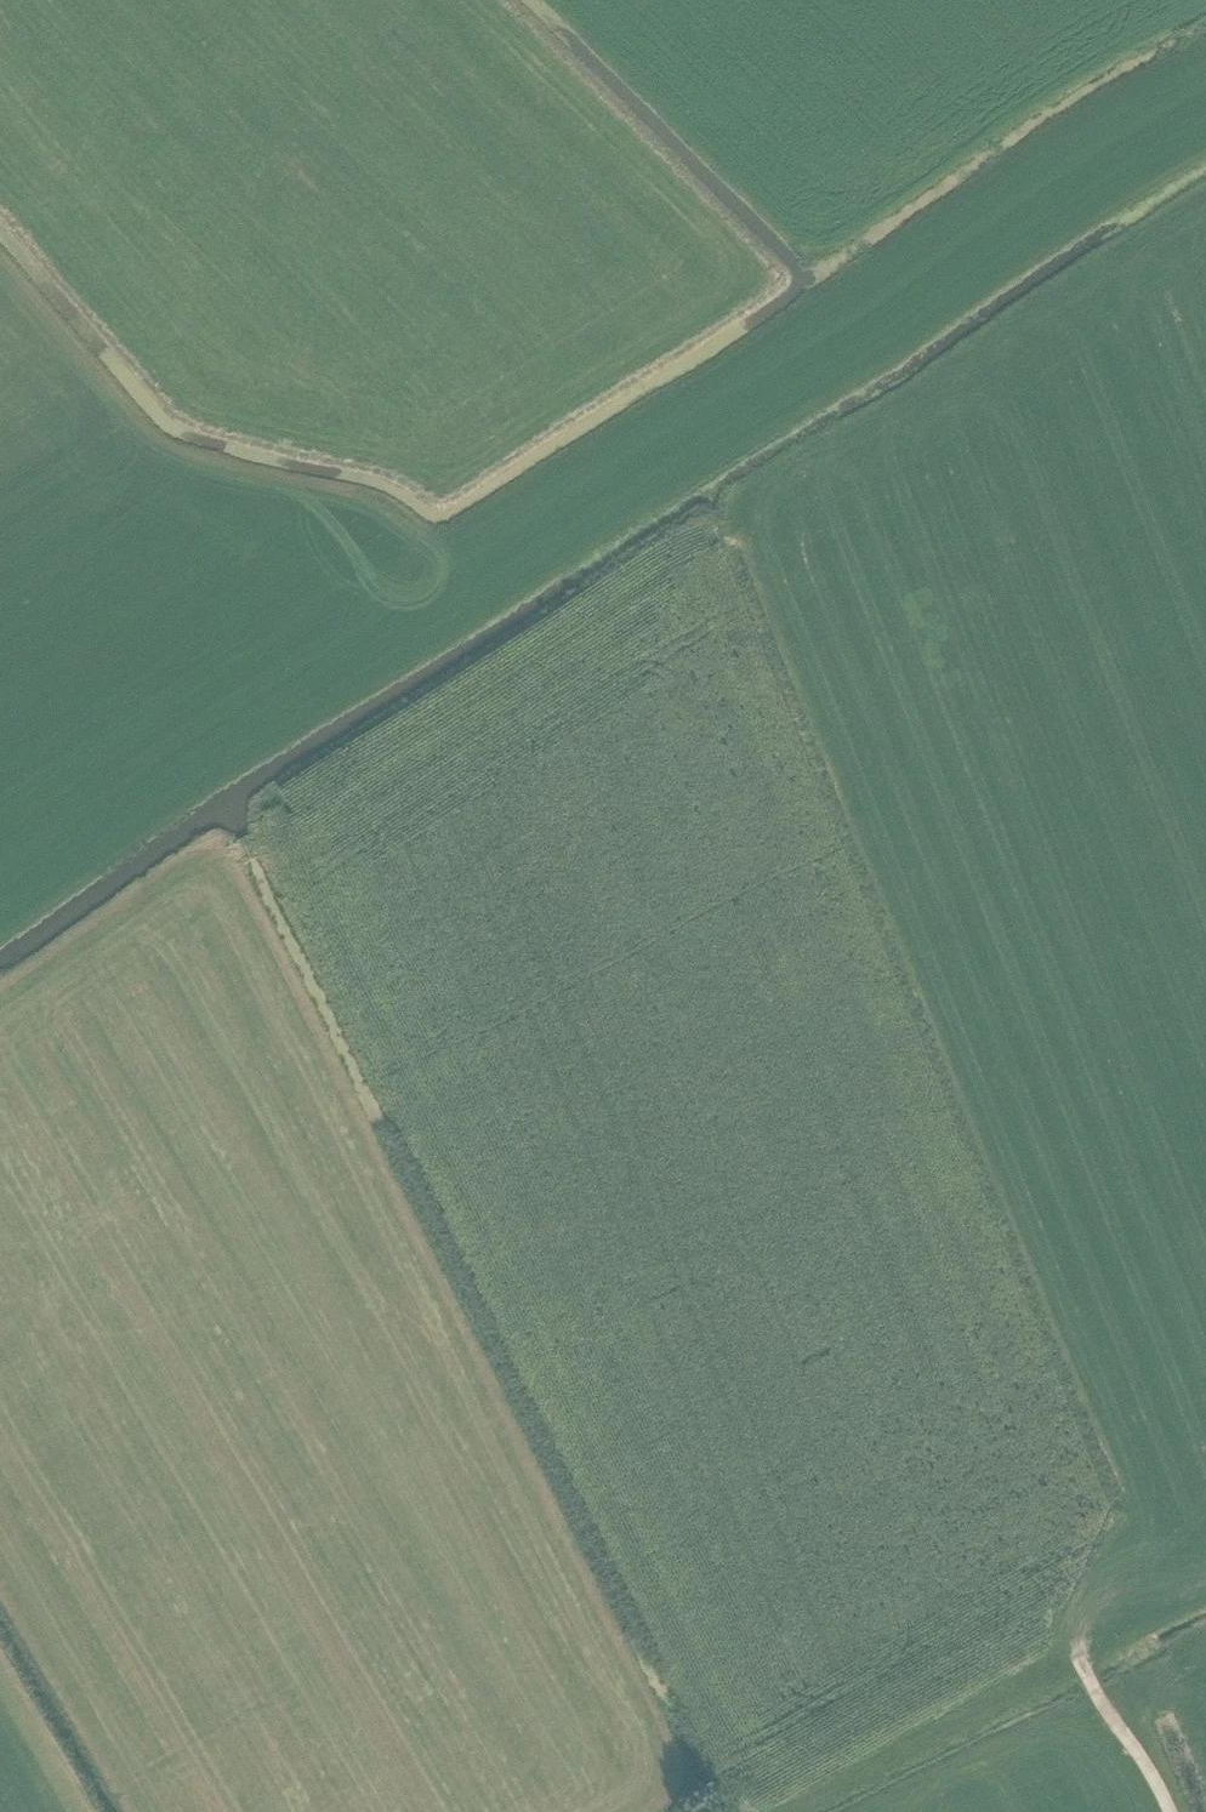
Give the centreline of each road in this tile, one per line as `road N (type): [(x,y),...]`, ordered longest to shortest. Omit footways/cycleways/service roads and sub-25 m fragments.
road 1 (track): [(1168,1811),(1076,1658)]

